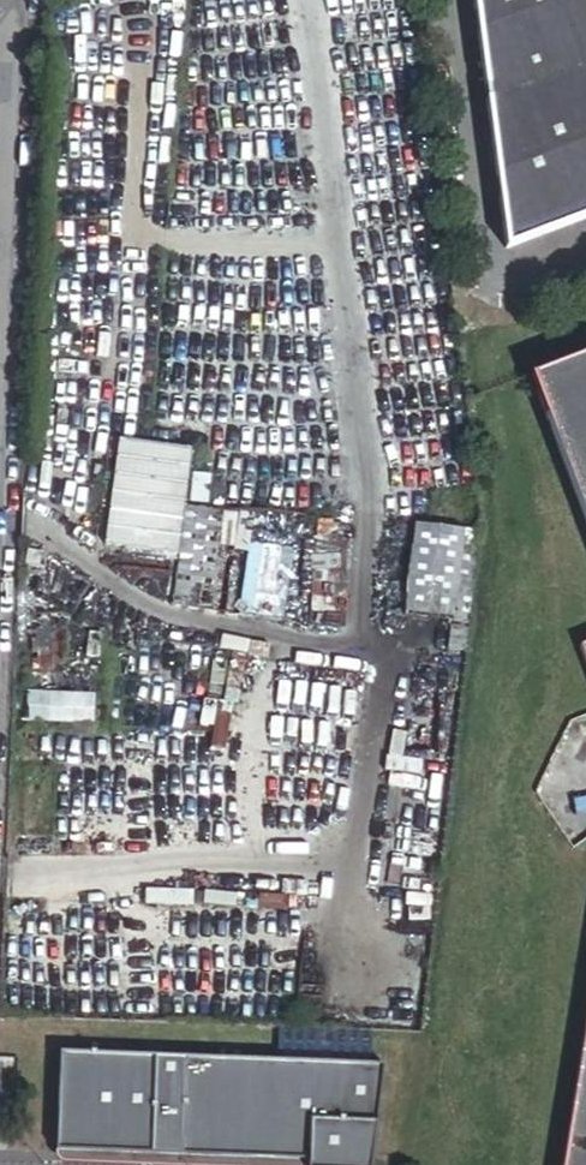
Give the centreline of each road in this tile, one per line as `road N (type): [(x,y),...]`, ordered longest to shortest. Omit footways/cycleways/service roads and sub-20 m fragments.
road 1 (unclassified): [(0,224),(12,0)]

